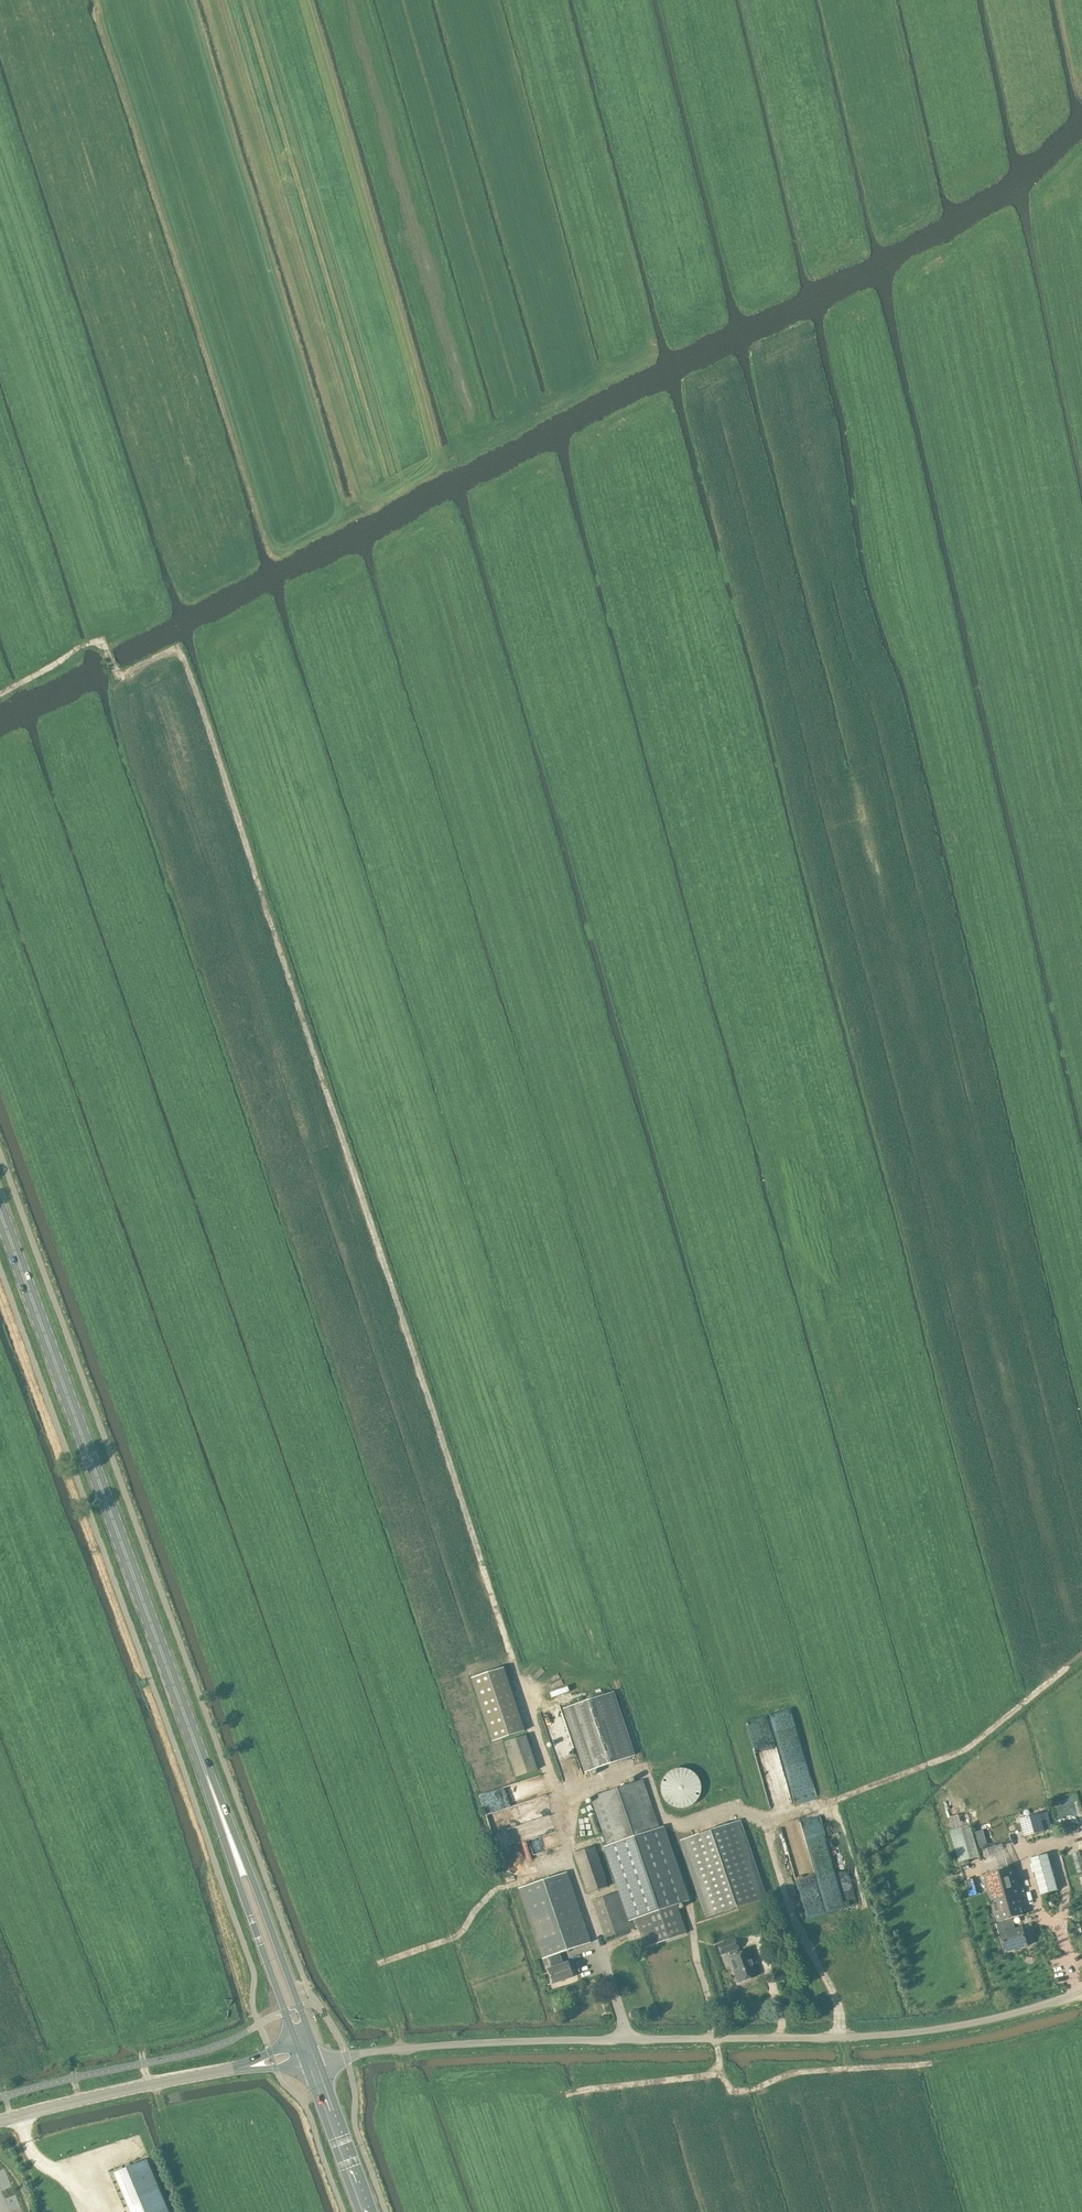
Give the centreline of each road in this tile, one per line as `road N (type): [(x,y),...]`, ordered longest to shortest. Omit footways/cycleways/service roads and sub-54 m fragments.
road 1 (track): [(522,1693),(180,649),(116,675),(99,639),(0,693)]
road 2 (unclassified): [(311,2058),(509,2042),(890,2033),(989,2019),(1081,1992)]
road 3 (primary): [(0,1212),(234,1850)]
road 4 (track): [(714,2039),(720,2071),(737,2090),(799,2071),(932,2063)]
road 5 (tertiary): [(0,2120),(242,2067)]
road 6 (primary): [(234,1850),(285,2012),(304,2041)]
road 7 (primary): [(304,2041),(250,1873),(234,1850)]
road 8 (primary): [(368,2211),(311,2058)]
road 9 (track): [(721,2073),(563,2095)]

